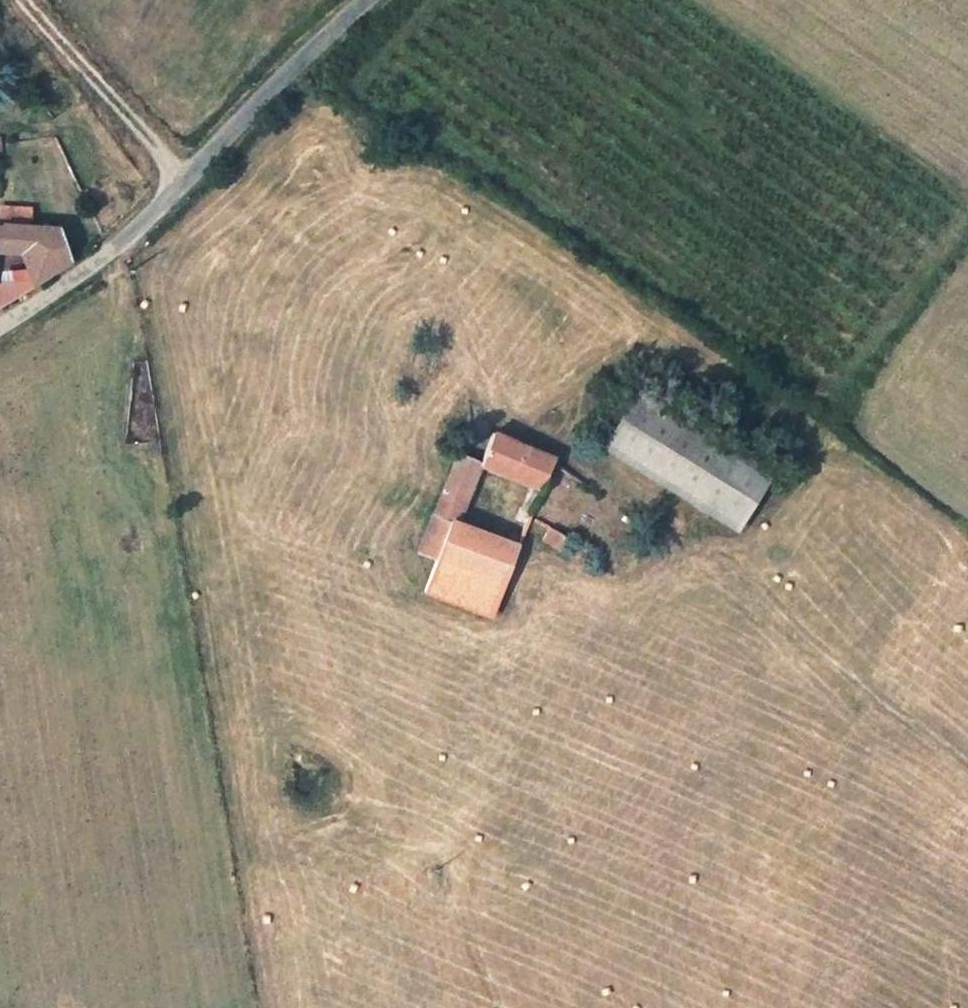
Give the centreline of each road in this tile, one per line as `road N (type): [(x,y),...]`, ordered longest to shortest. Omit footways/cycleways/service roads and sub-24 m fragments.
road 1 (unclassified): [(0,327),(112,252),(369,0)]

